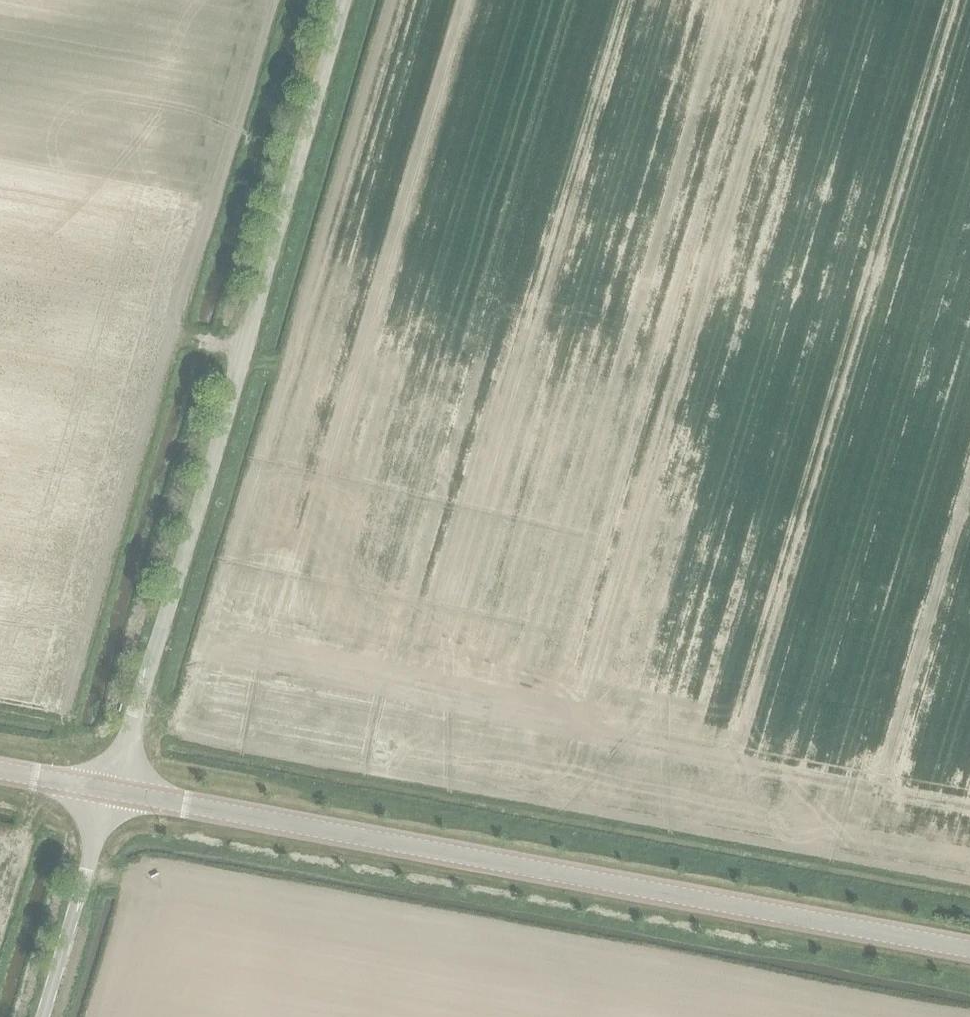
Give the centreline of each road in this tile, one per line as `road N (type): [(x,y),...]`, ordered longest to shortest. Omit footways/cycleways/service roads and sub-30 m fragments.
road 1 (secondary): [(969,950),(110,786)]
road 2 (unclassified): [(110,786),(344,0)]
road 3 (unclassified): [(40,1016),(110,786)]

